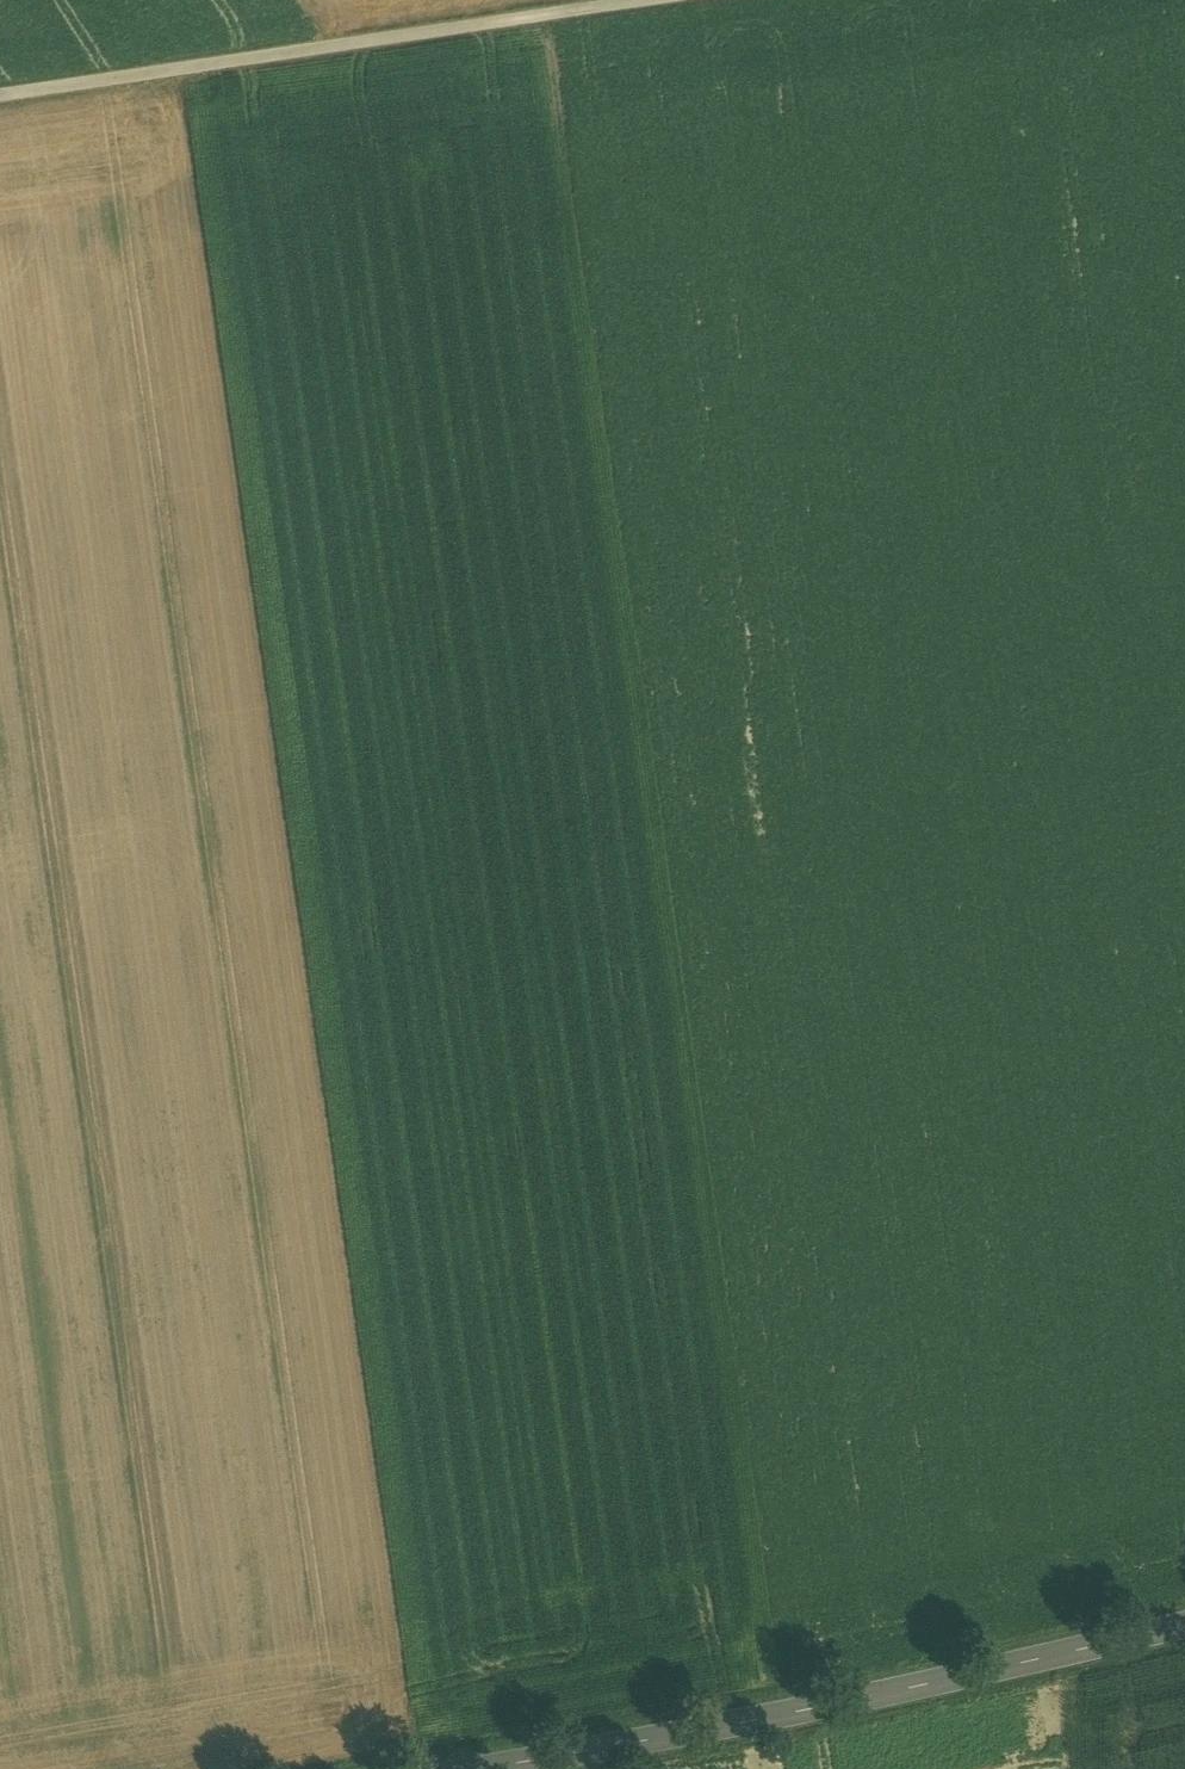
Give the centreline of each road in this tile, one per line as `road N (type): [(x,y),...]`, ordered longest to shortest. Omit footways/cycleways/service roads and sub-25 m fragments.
road 1 (unclassified): [(474,1768),(864,1697),(1184,1624)]
road 2 (track): [(652,0),(0,96)]

